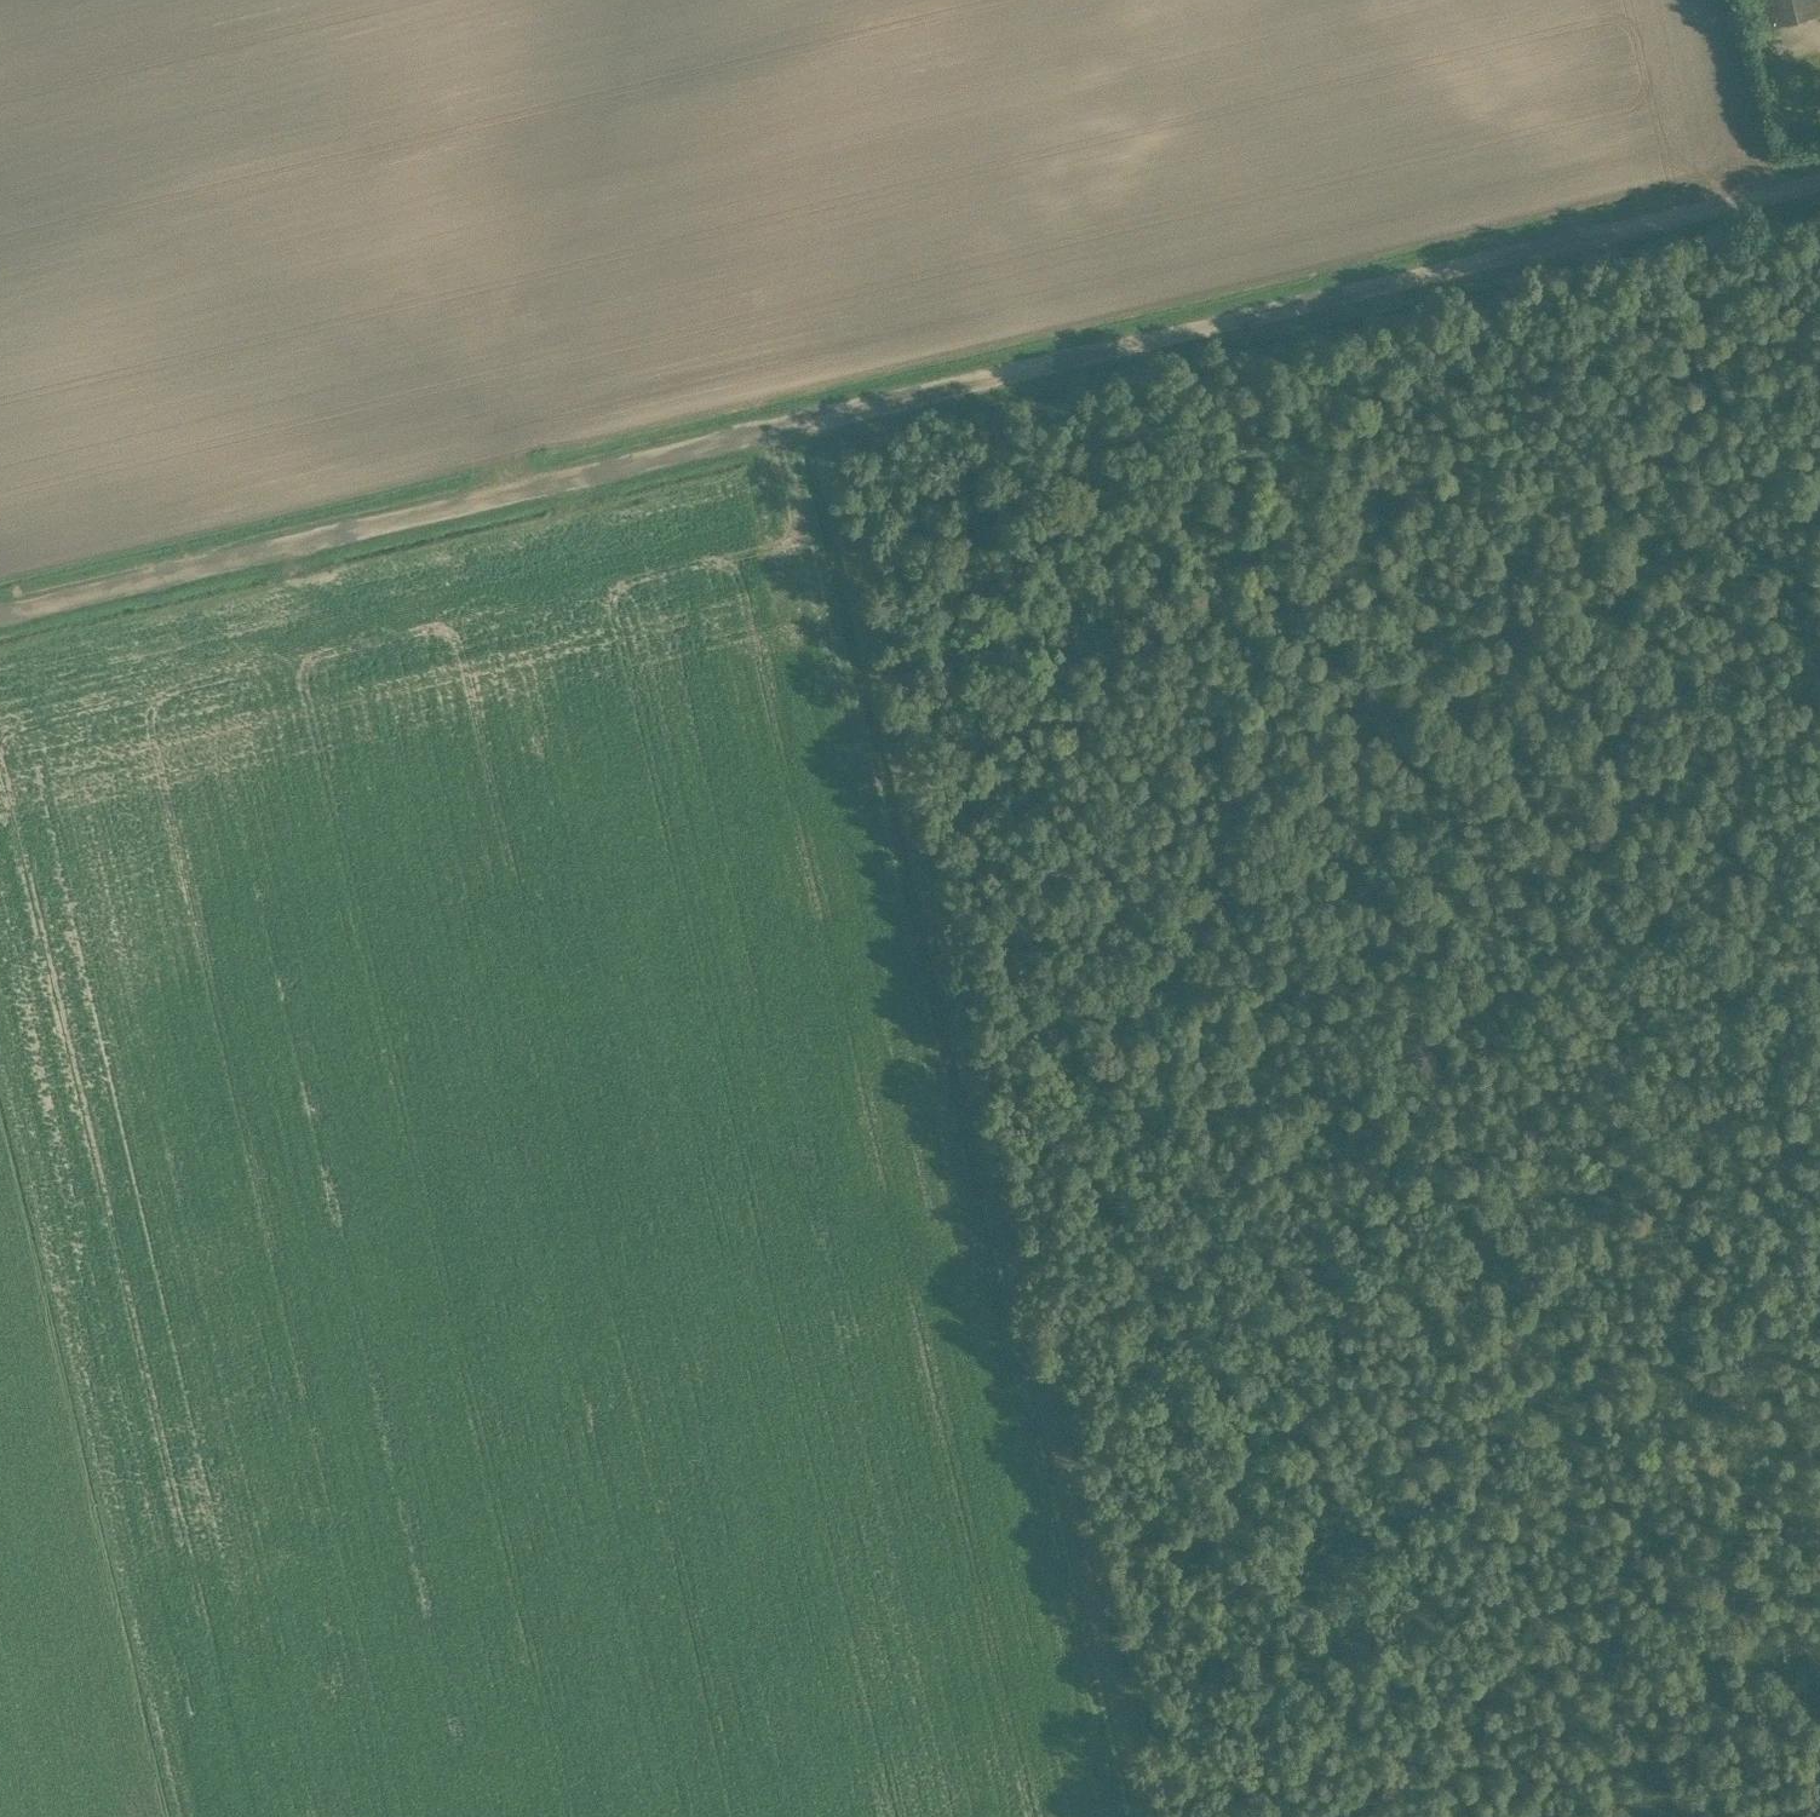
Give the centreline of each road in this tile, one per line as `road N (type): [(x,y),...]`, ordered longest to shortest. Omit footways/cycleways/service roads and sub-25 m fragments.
road 1 (unclassified): [(0,609),(1819,169)]

